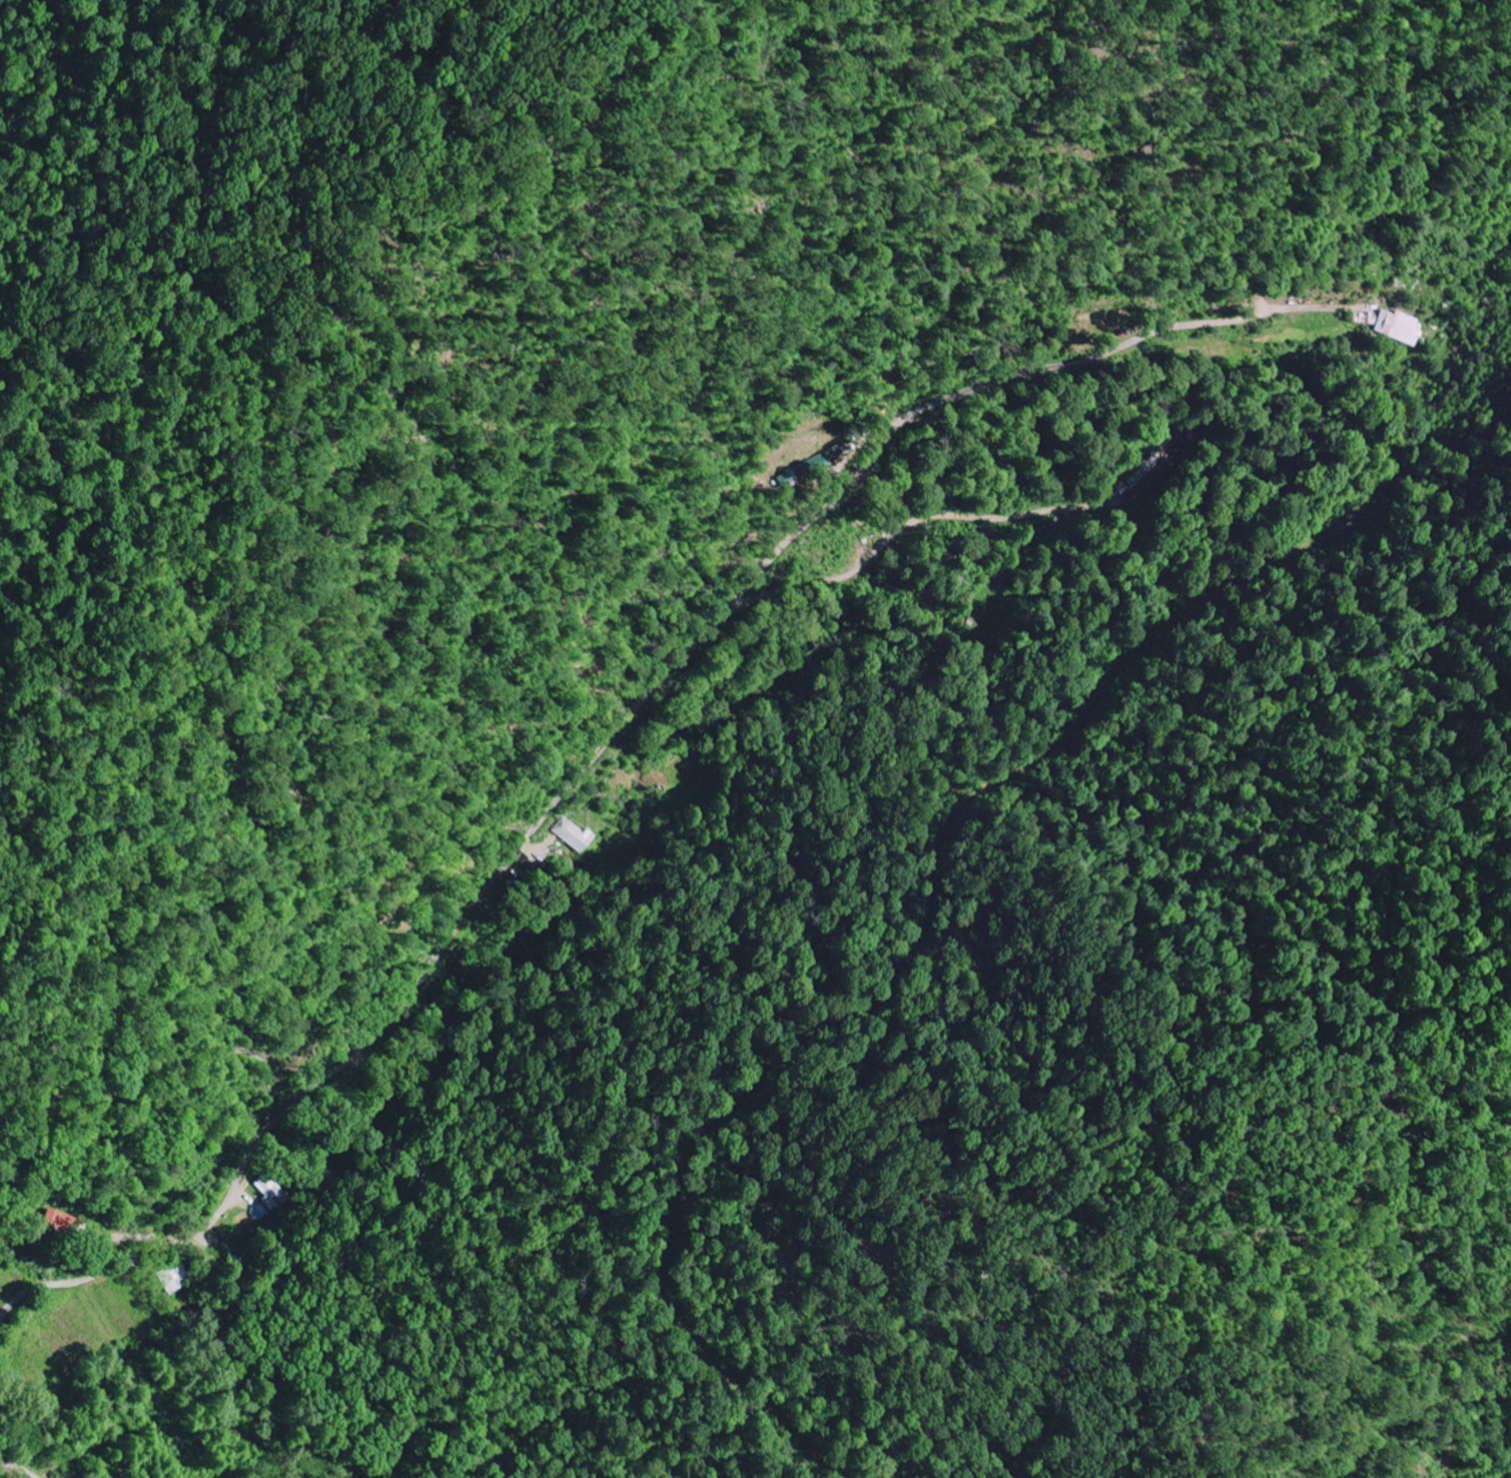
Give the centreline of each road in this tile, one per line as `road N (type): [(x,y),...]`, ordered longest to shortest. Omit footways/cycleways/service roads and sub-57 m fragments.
road 1 (residential): [(0,1321),(30,1291),(153,1257),(213,1219),(261,1136),(361,1048),(651,686),(785,539),(839,494),(896,423),(1003,377),(1088,360),(1164,328),(1266,310)]

